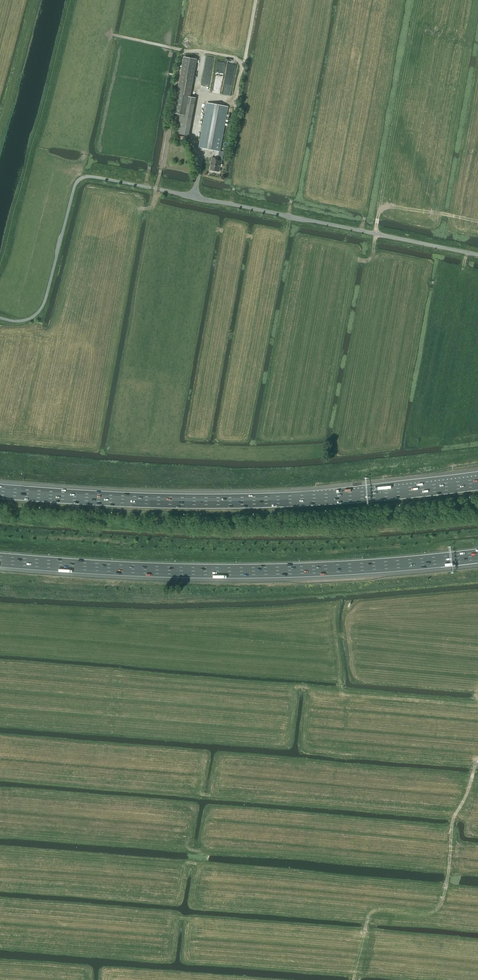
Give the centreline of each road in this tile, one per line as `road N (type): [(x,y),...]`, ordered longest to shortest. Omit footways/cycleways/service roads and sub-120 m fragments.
road 1 (motorway): [(477,482),(268,500),(0,491)]
road 2 (motorway): [(0,559),(266,571),(477,556)]
road 3 (unclassified): [(144,187),(477,255)]
road 4 (track): [(111,35),(244,64),(255,0)]
road 5 (track): [(34,0),(0,131)]

